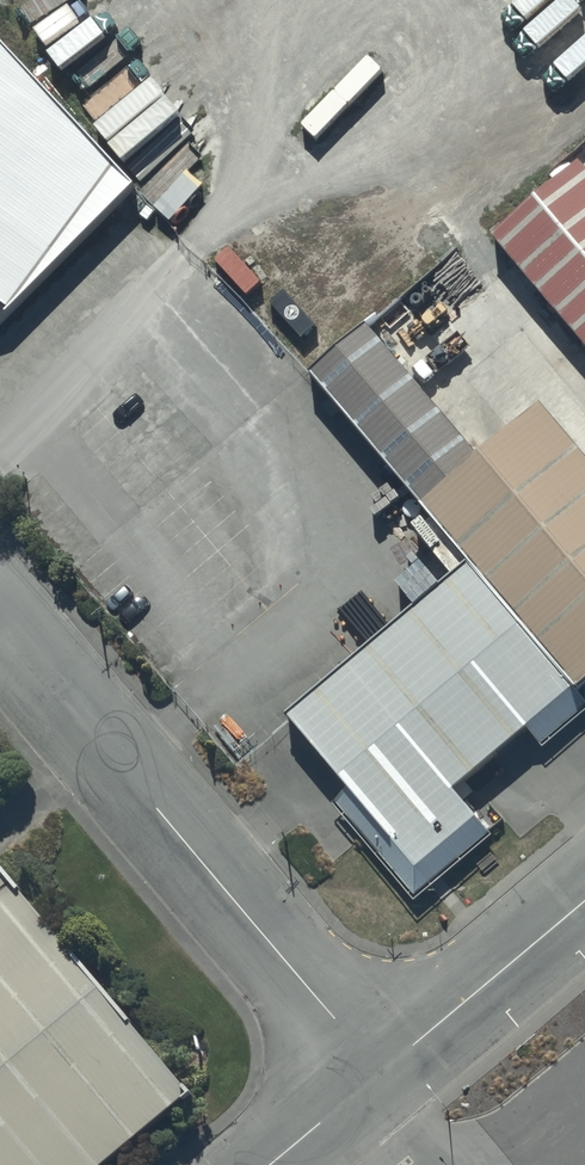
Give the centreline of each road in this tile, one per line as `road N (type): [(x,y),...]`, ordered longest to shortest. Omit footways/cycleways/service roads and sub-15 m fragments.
road 1 (unclassified): [(382,1072),(0,622)]
road 2 (unclassified): [(584,902),(382,1072)]
road 3 (unclassified): [(382,1072),(271,1164)]

